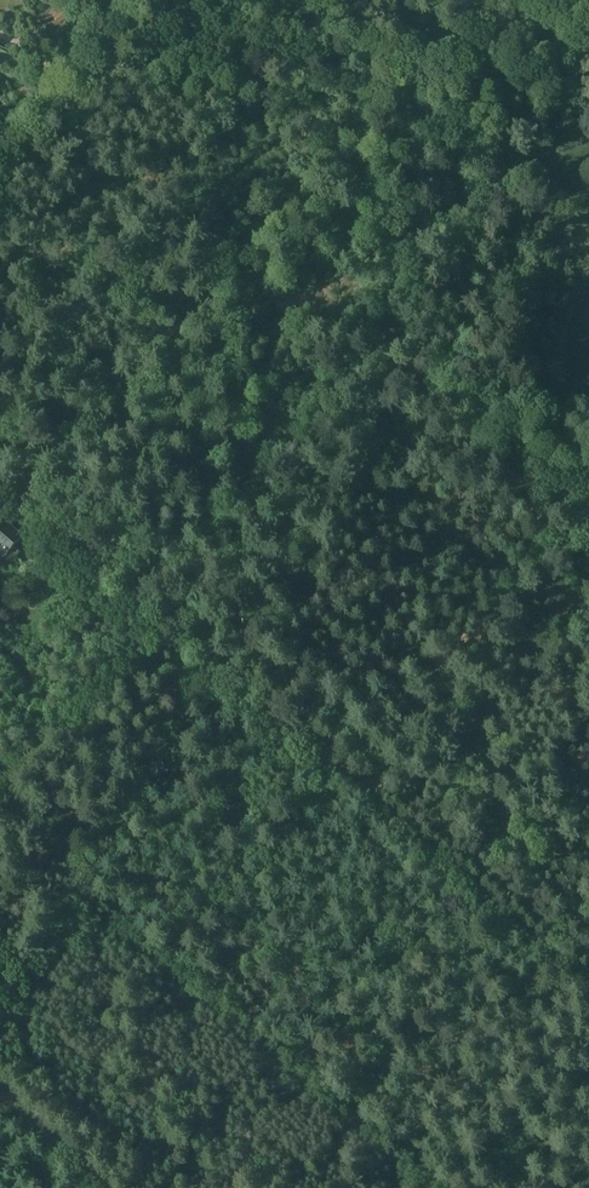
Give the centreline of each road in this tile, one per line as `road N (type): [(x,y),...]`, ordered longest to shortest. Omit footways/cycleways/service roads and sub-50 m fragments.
road 1 (track): [(588,996),(383,800),(124,585)]
road 2 (unclassified): [(127,0),(39,141),(0,168)]
road 3 (unclassified): [(124,585),(0,482)]
road 4 (track): [(114,1187),(0,1085)]

